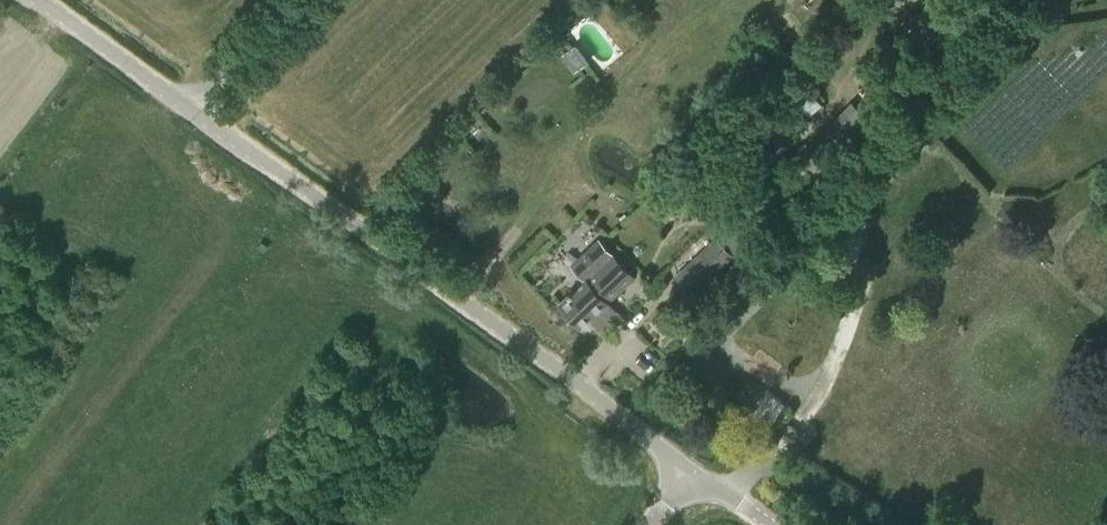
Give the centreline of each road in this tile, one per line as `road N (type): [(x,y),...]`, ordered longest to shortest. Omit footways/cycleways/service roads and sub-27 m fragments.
road 1 (unclassified): [(690,467),(191,114)]
road 2 (unclassified): [(191,114),(37,0)]
road 3 (unclassified): [(191,114),(299,0)]

